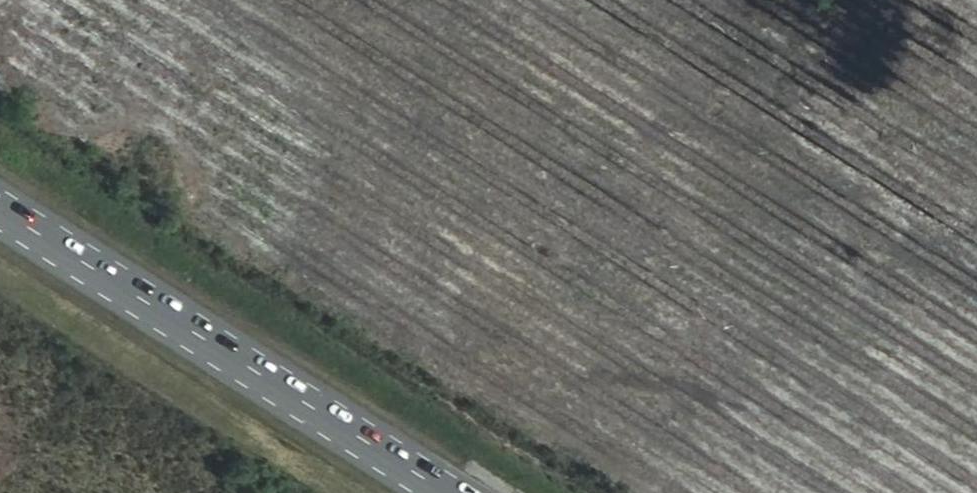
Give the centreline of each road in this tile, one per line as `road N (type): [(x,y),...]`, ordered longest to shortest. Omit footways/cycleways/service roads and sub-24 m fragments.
road 1 (primary): [(458,492),(0,203)]

